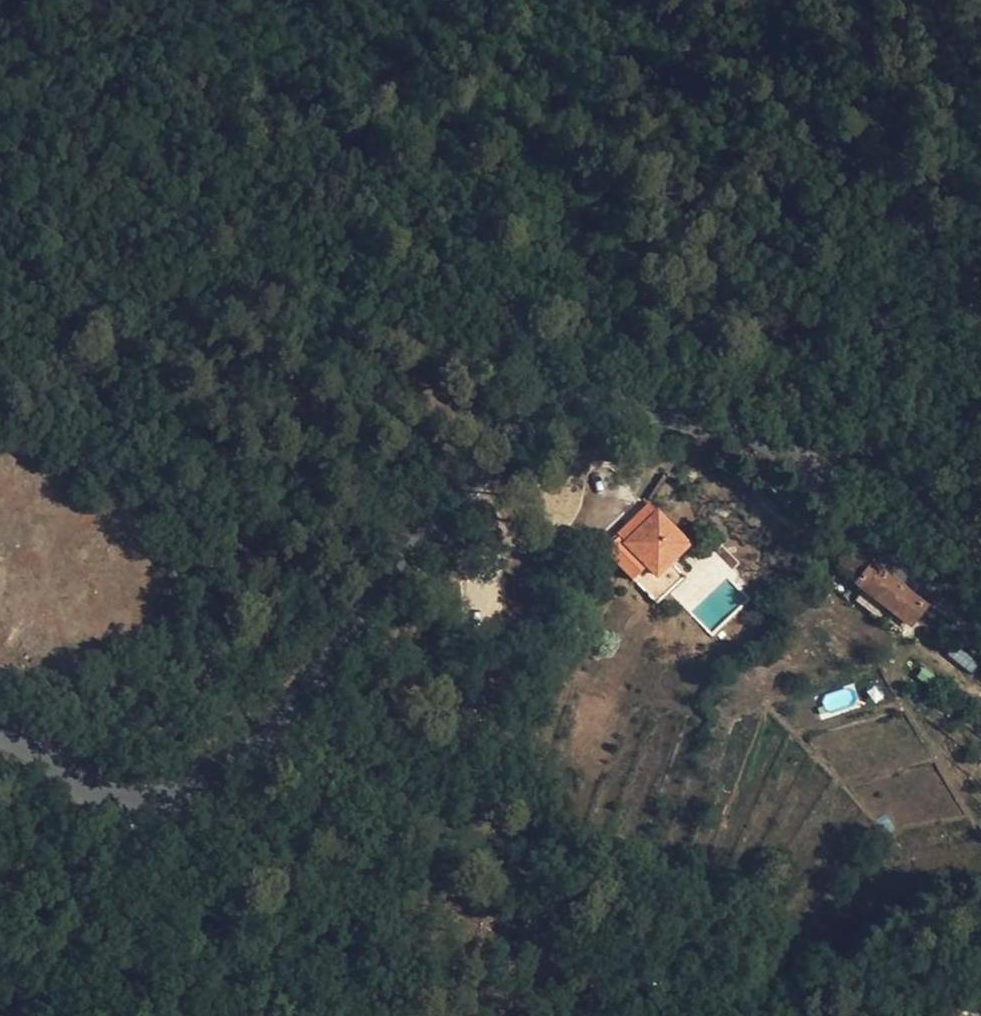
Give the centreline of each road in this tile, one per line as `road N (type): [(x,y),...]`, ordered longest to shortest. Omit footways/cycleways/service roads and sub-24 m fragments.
road 1 (unclassified): [(0,737),(57,763),(109,803),(203,807),(289,744),(409,604),(538,430),(698,437),(799,479),(980,620)]

